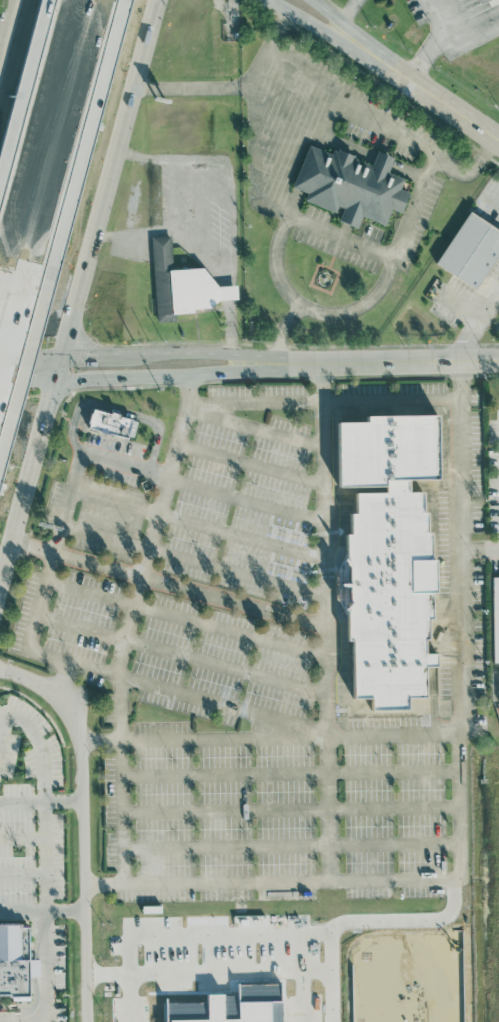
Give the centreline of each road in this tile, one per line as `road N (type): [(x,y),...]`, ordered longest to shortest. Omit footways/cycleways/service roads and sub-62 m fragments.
road 1 (residential): [(63,691),(81,740),(90,1021)]
road 2 (motorway): [(26,315),(107,0)]
road 3 (primary): [(63,367),(135,91)]
road 4 (secondary): [(63,367),(78,378),(326,362)]
road 5 (motorway): [(65,0),(0,249)]
road 6 (secondary): [(326,362),(248,352),(135,353)]
road 7 (primary): [(344,33),(498,139)]
road 8 (secondary): [(326,362),(498,360)]

